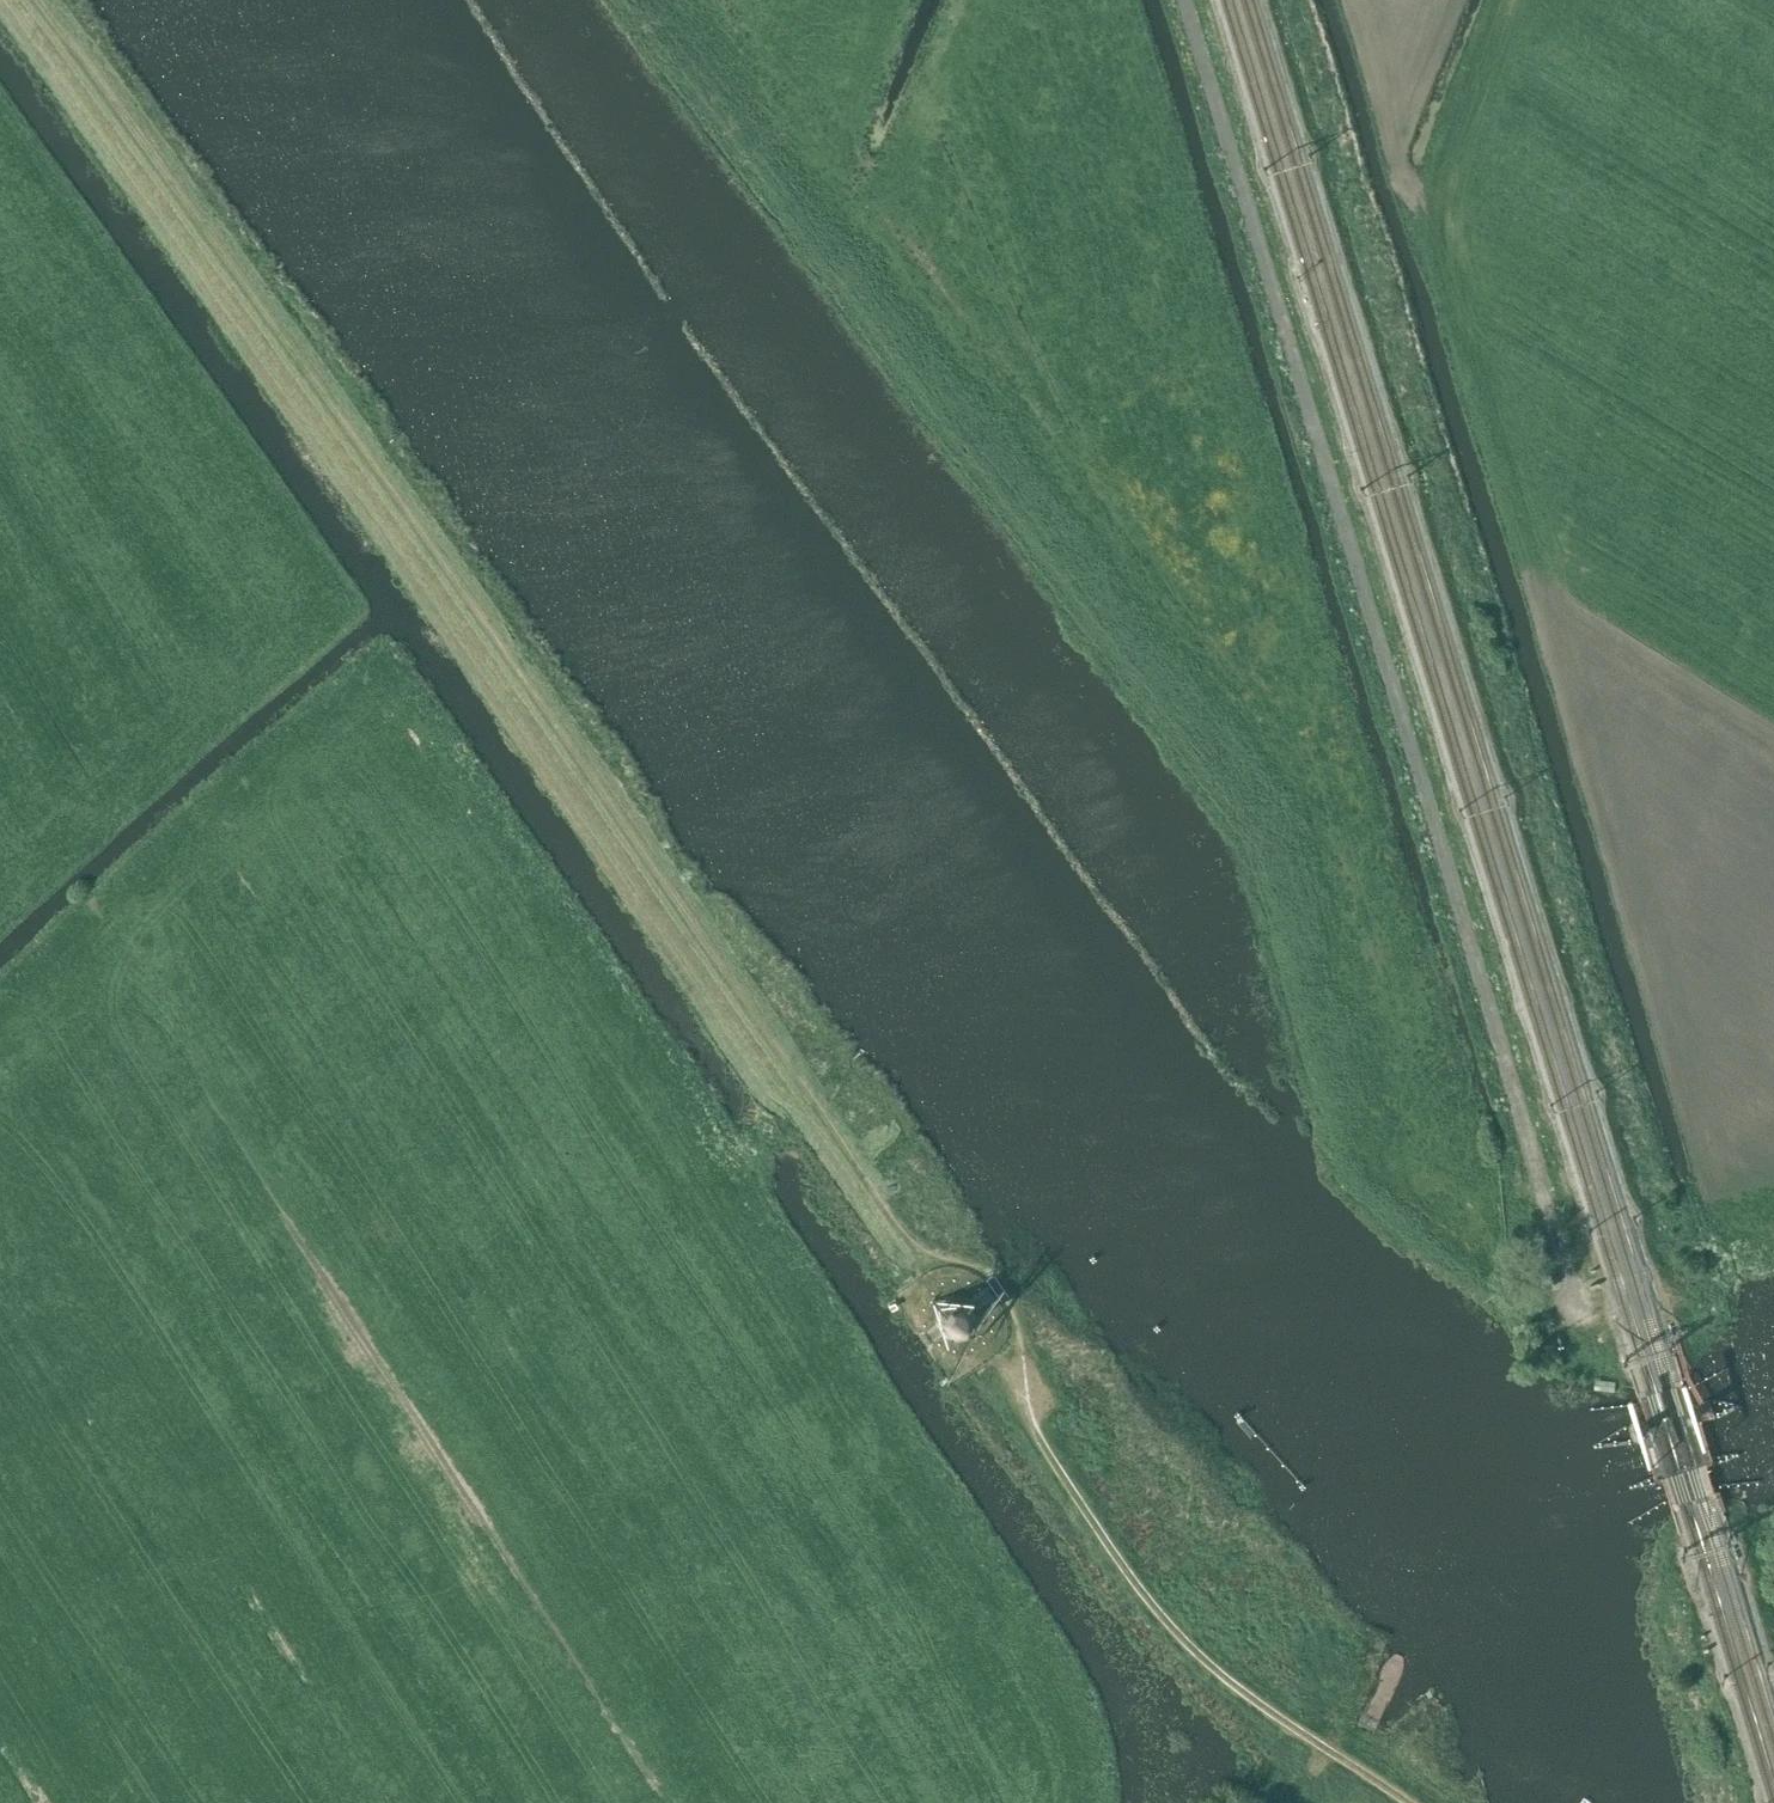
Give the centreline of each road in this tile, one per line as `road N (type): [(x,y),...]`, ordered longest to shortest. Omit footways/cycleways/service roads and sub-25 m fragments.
road 1 (track): [(1573,1299),(1178,0)]
road 2 (track): [(1401,1802),(1225,1686),(1126,1578),(1019,1409),(1009,1304)]

